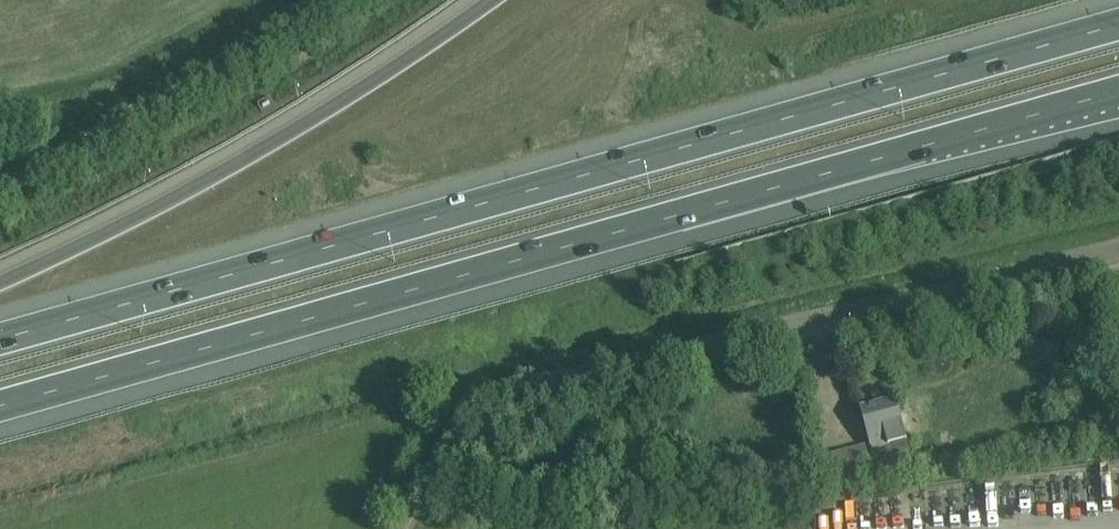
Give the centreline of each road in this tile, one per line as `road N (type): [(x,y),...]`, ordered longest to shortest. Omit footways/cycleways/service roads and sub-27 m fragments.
road 1 (motorway): [(1118,25),(0,339)]
road 2 (motorway): [(0,403),(1118,92)]
road 3 (residential): [(397,528),(445,438),(482,399),(546,369),(1118,247)]
road 4 (motorway): [(490,0),(190,191),(0,282)]
road 5 (unclassified): [(0,193),(215,88),(347,0)]

